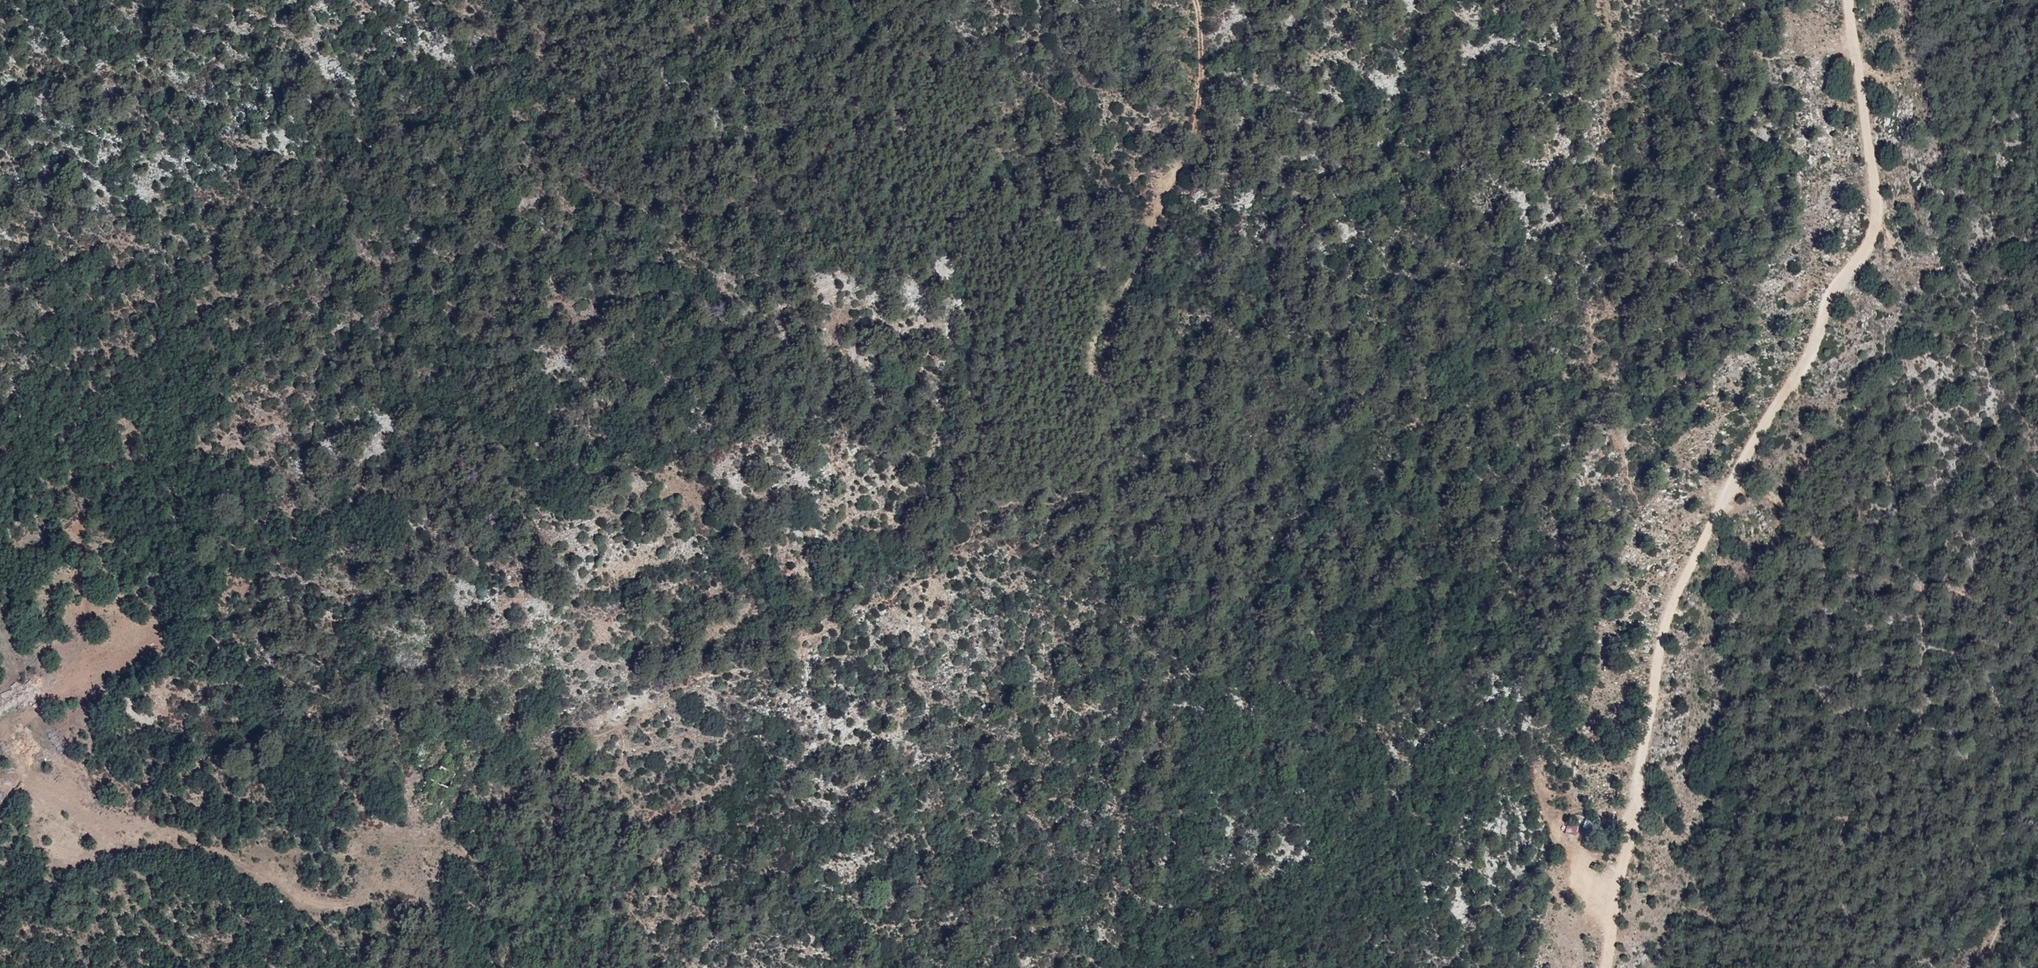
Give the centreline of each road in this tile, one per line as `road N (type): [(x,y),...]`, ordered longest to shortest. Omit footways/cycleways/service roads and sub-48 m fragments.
road 1 (track): [(1608,967),(1673,609),(1736,466),(1800,373),(1842,282),(1868,250),(1878,210),(1851,0)]
road 2 (track): [(1614,931),(1561,836),(1536,770)]

